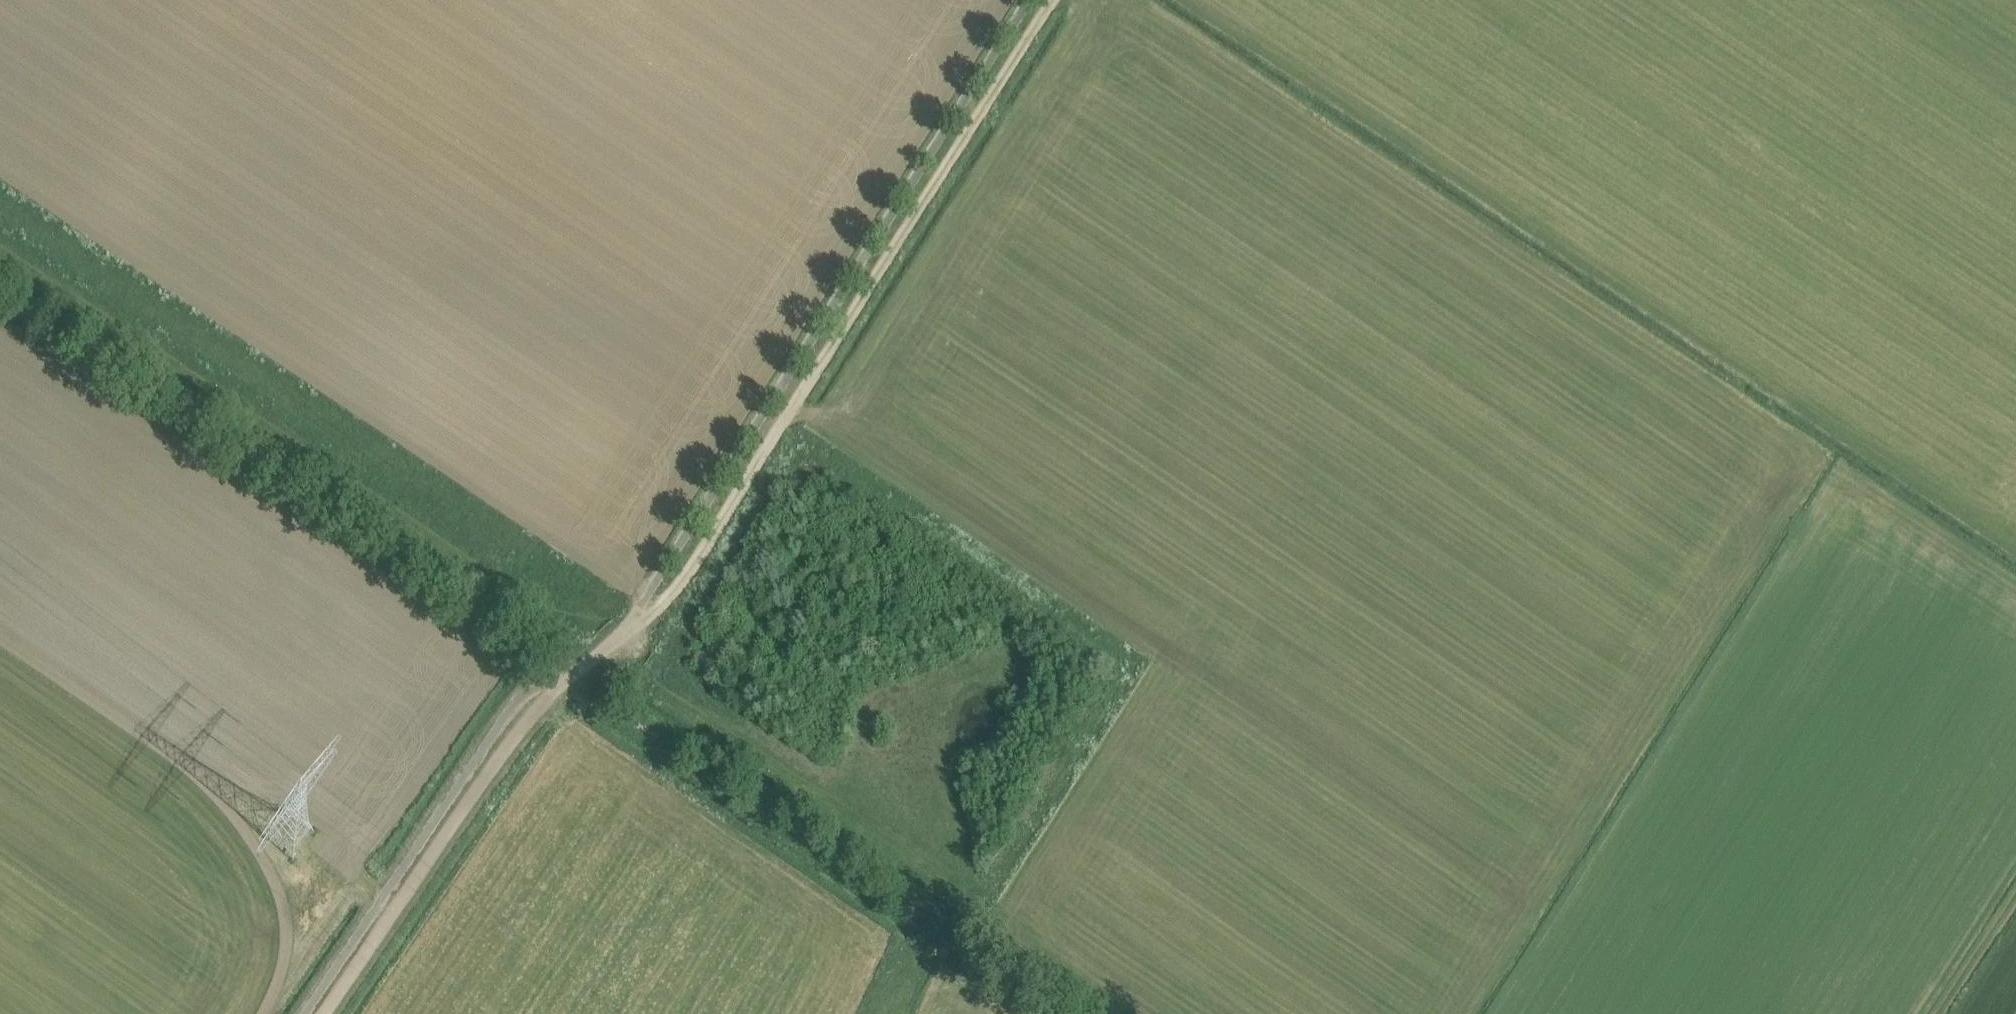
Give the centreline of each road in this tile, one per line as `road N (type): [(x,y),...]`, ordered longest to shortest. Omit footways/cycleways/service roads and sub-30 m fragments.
road 1 (track): [(339,1013),(566,683),(609,645)]
road 2 (track): [(2015,896),(1941,1013)]

